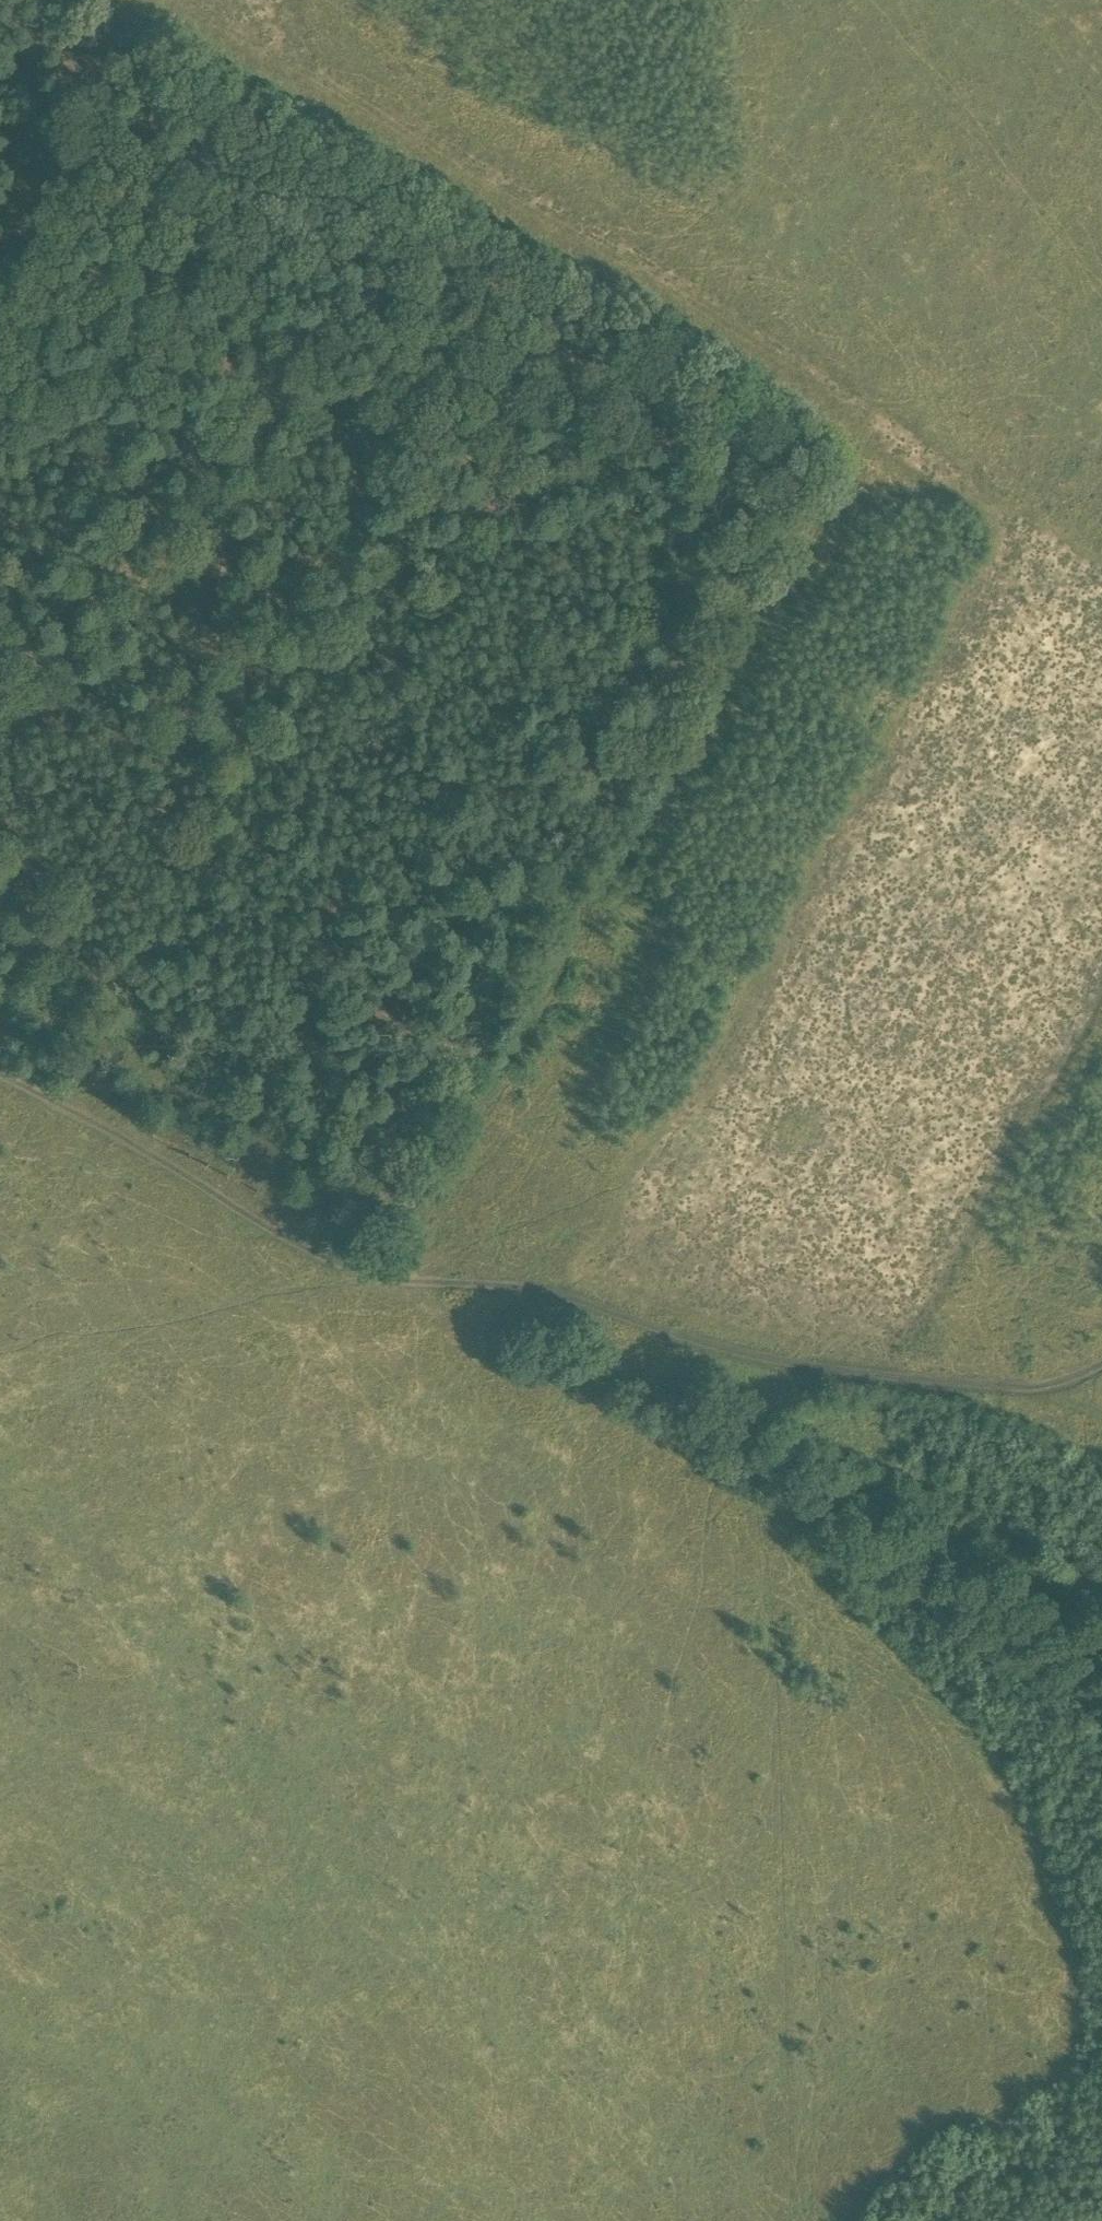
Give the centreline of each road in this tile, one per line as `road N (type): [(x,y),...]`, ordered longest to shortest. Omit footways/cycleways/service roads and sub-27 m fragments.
road 1 (track): [(1101,1416),(1024,1390),(763,1360),(519,1286),(365,1274),(0,1067)]

